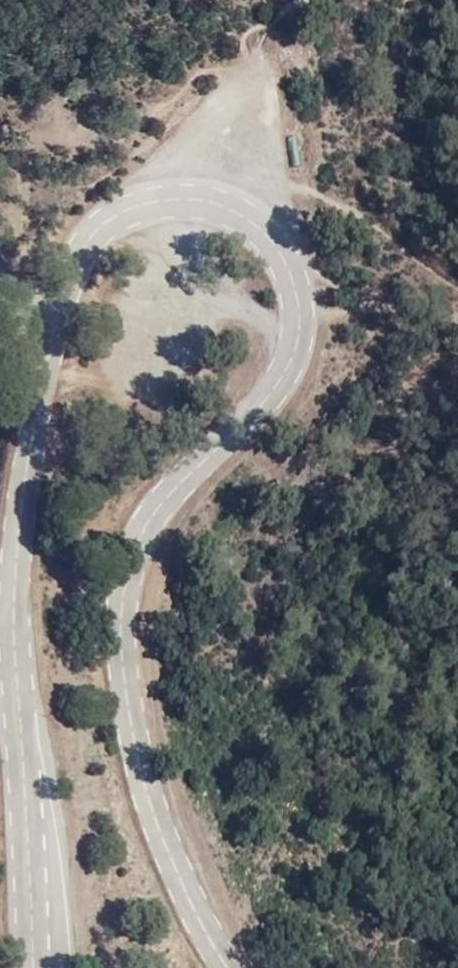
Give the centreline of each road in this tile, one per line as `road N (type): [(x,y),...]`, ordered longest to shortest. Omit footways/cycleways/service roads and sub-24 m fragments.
road 1 (tertiary): [(56,289),(104,221),(136,202),(175,192),(210,195),(253,219),(284,251),(297,289),(282,372),(177,492),(144,547),(130,628),(131,710),(169,848),(233,967)]
road 2 (tertiary): [(44,967),(13,608),(56,289)]

